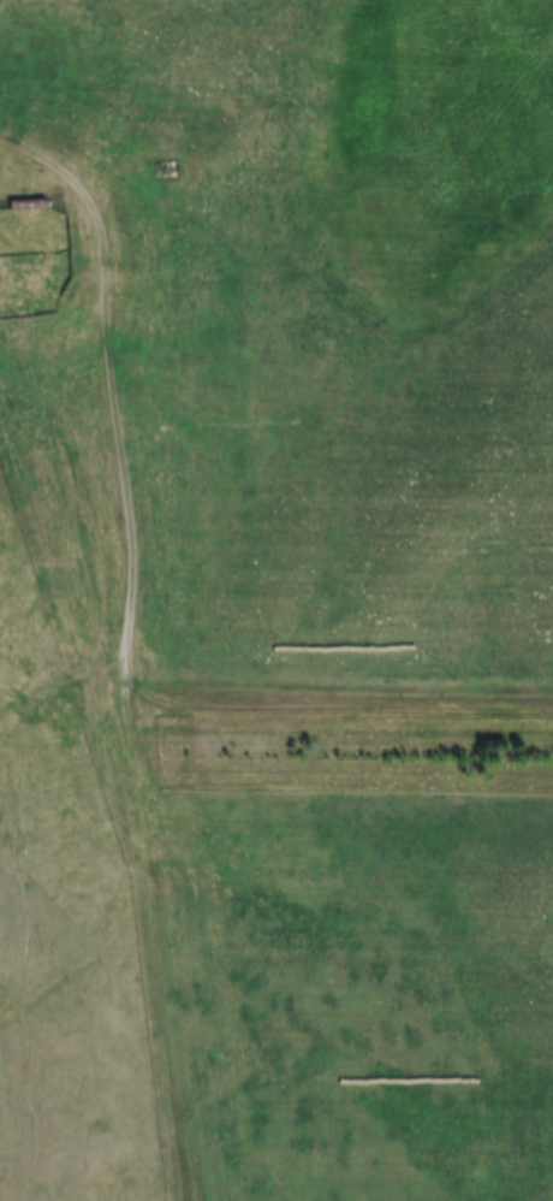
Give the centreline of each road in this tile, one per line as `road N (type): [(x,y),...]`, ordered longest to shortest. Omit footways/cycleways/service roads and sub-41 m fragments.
road 1 (track): [(552,694),(126,693),(138,570),(115,472),(108,245),(95,205),(48,158),(0,138)]

